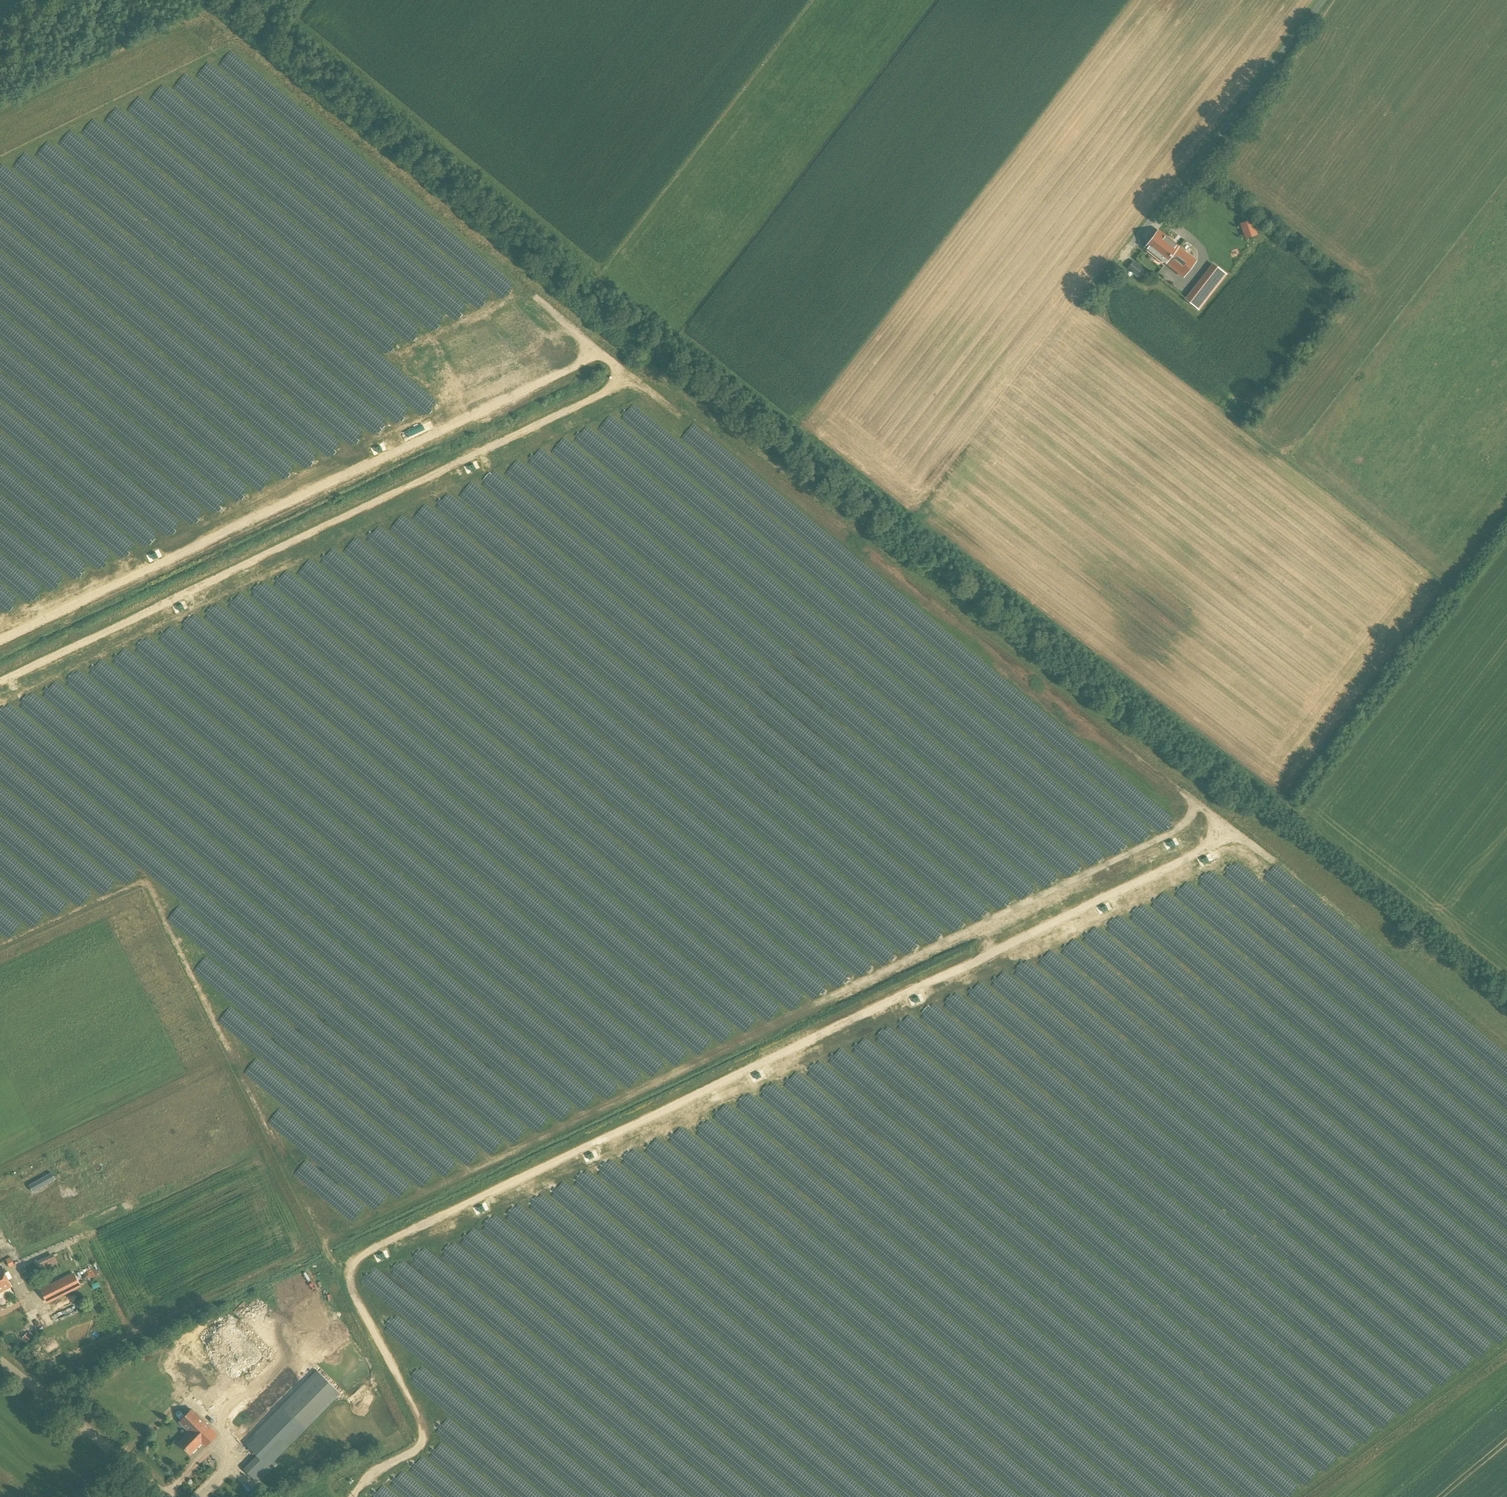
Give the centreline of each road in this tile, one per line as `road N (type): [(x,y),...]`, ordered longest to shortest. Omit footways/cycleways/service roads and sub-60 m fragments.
road 1 (unclassified): [(169,1496),(0,1359)]

